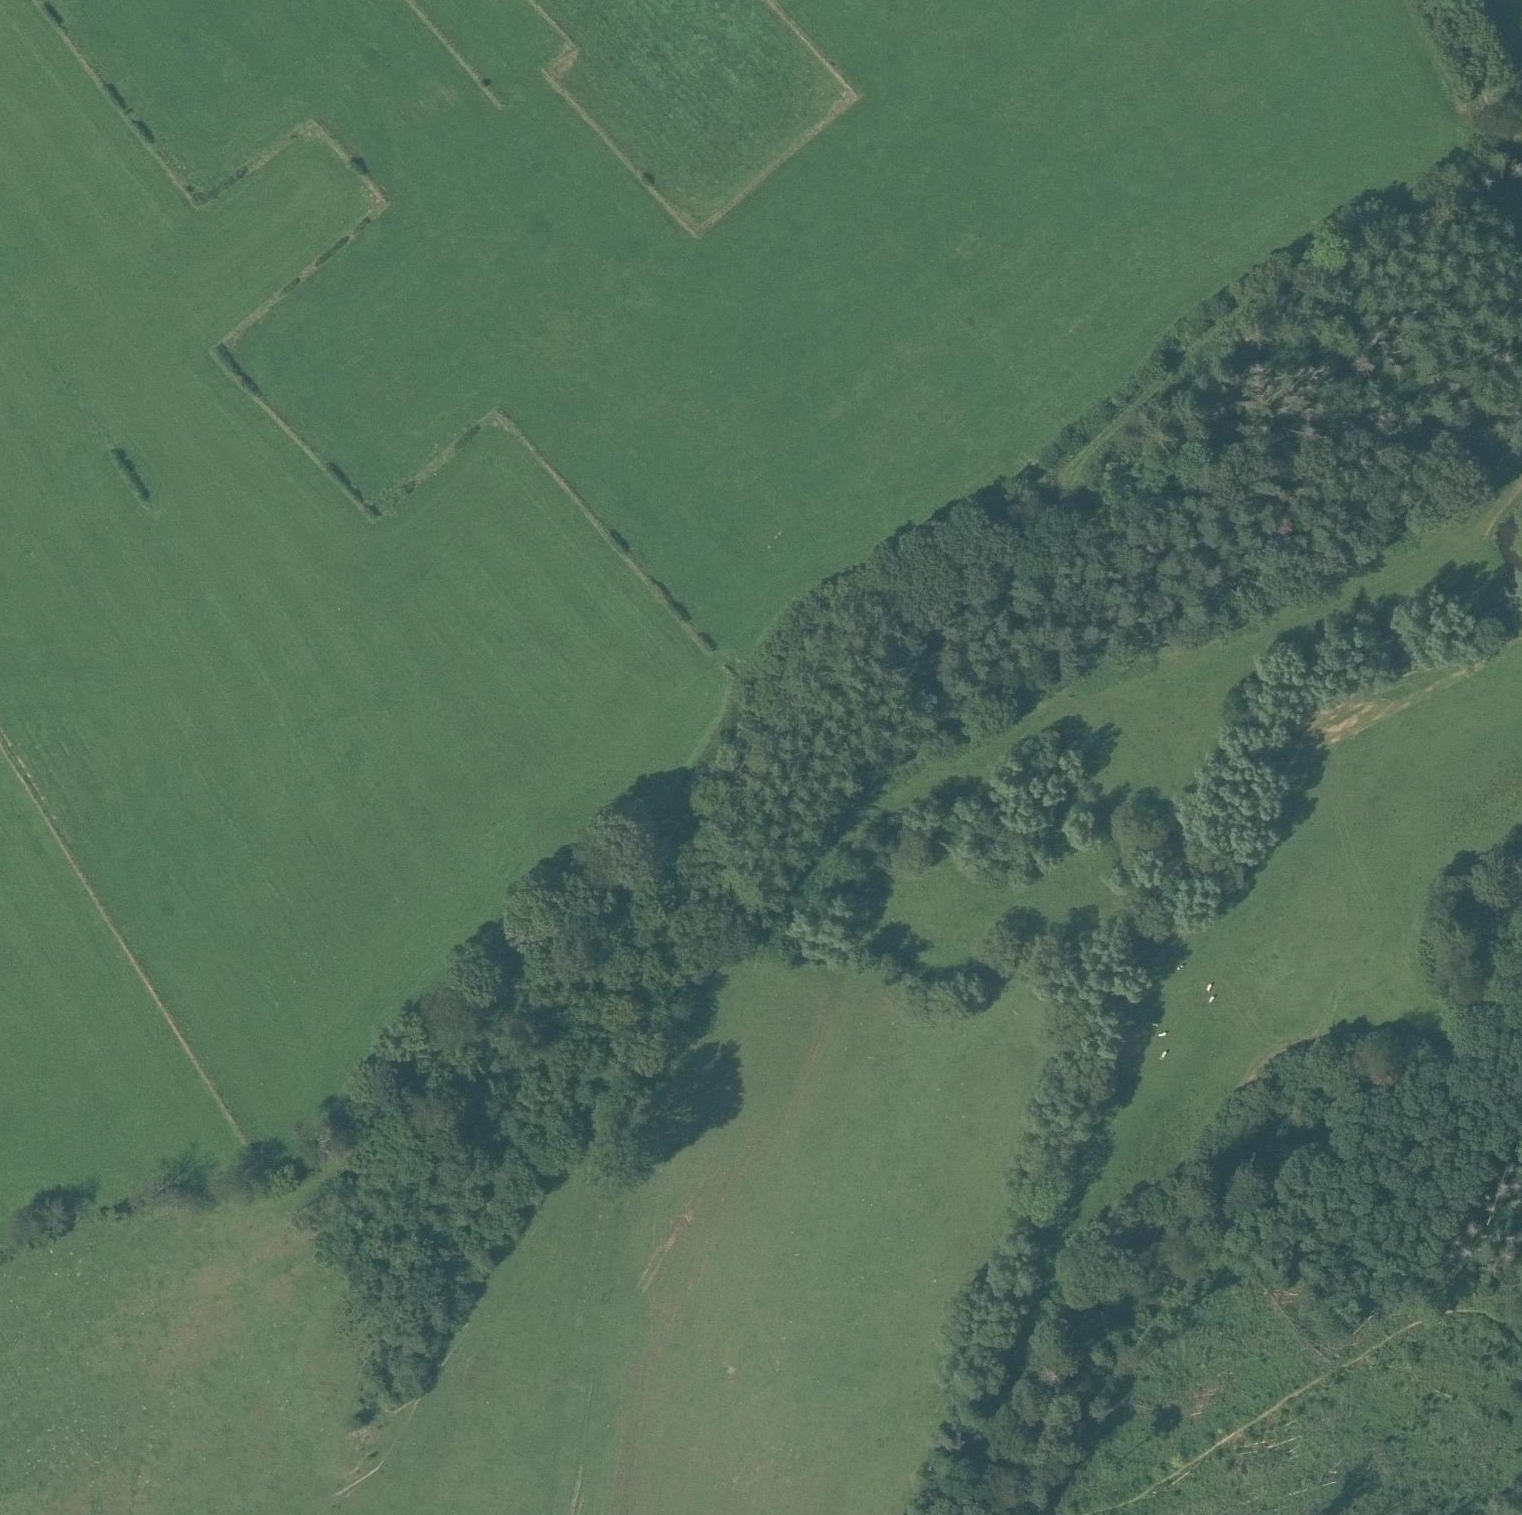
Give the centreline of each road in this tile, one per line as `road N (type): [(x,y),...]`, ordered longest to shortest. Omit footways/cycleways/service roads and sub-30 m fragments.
road 1 (track): [(1483,104),(1493,132),(1486,173),(1471,188),(1409,235),(1345,255),(1227,325),(1061,488)]

